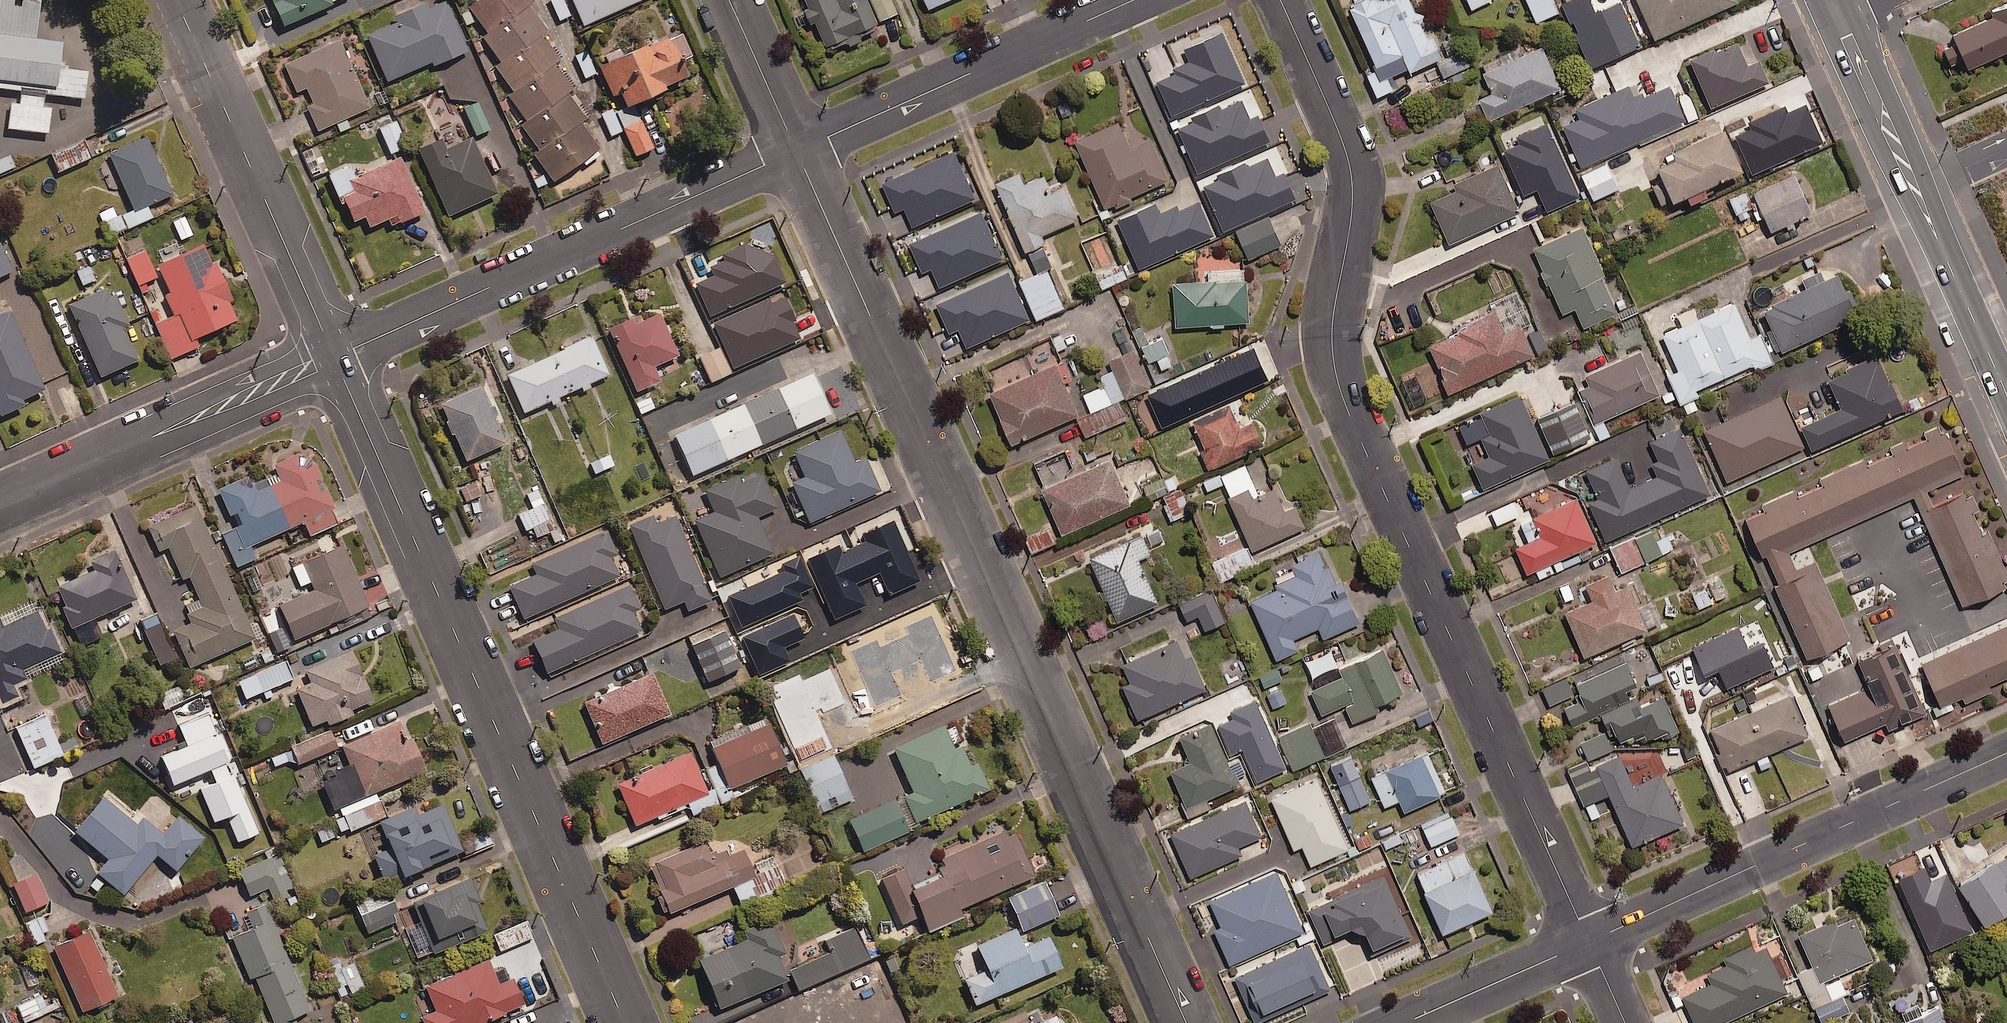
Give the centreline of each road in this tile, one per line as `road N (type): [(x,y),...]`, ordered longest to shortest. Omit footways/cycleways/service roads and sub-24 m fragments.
road 1 (residential): [(1590,941),(1337,380),(1333,322),(1352,181),(1281,0)]
road 2 (residential): [(1187,1022),(796,152)]
road 3 (residential): [(623,1022),(334,356)]
road 4 (residential): [(334,356),(796,152)]
road 5 (residential): [(1590,941),(2006,753)]
road 6 (primary): [(1841,7),(2006,390)]
road 7 (residential): [(334,356),(176,0)]
road 8 (residential): [(796,152),(1134,0)]
road 9 (residential): [(0,505),(334,356)]
road 10 (residential): [(1406,1022),(1590,941)]
road 11 (residential): [(796,152),(728,0)]

